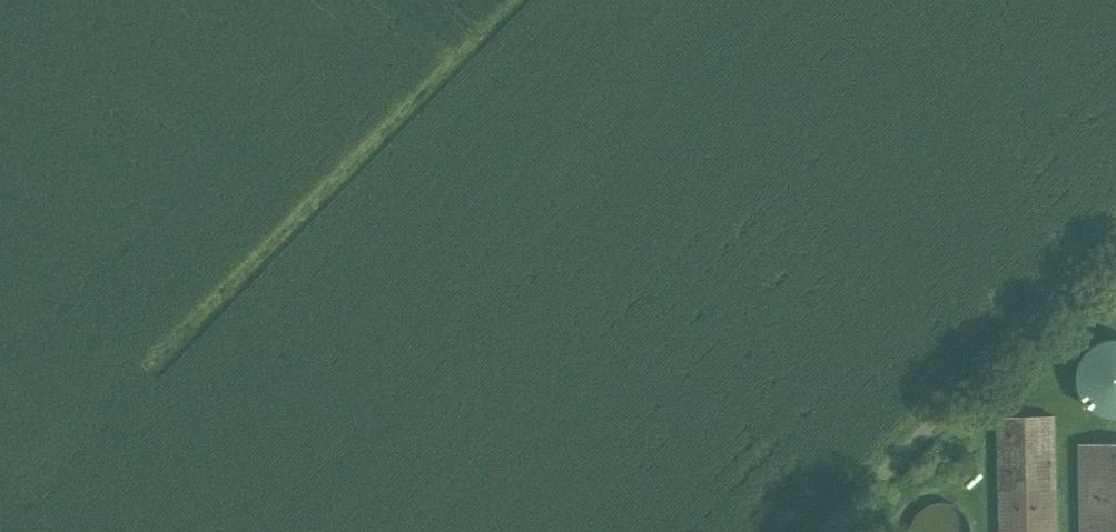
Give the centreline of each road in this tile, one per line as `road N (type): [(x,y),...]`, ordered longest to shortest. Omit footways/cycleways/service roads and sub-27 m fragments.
road 1 (unclassified): [(1115,247),(835,531)]

